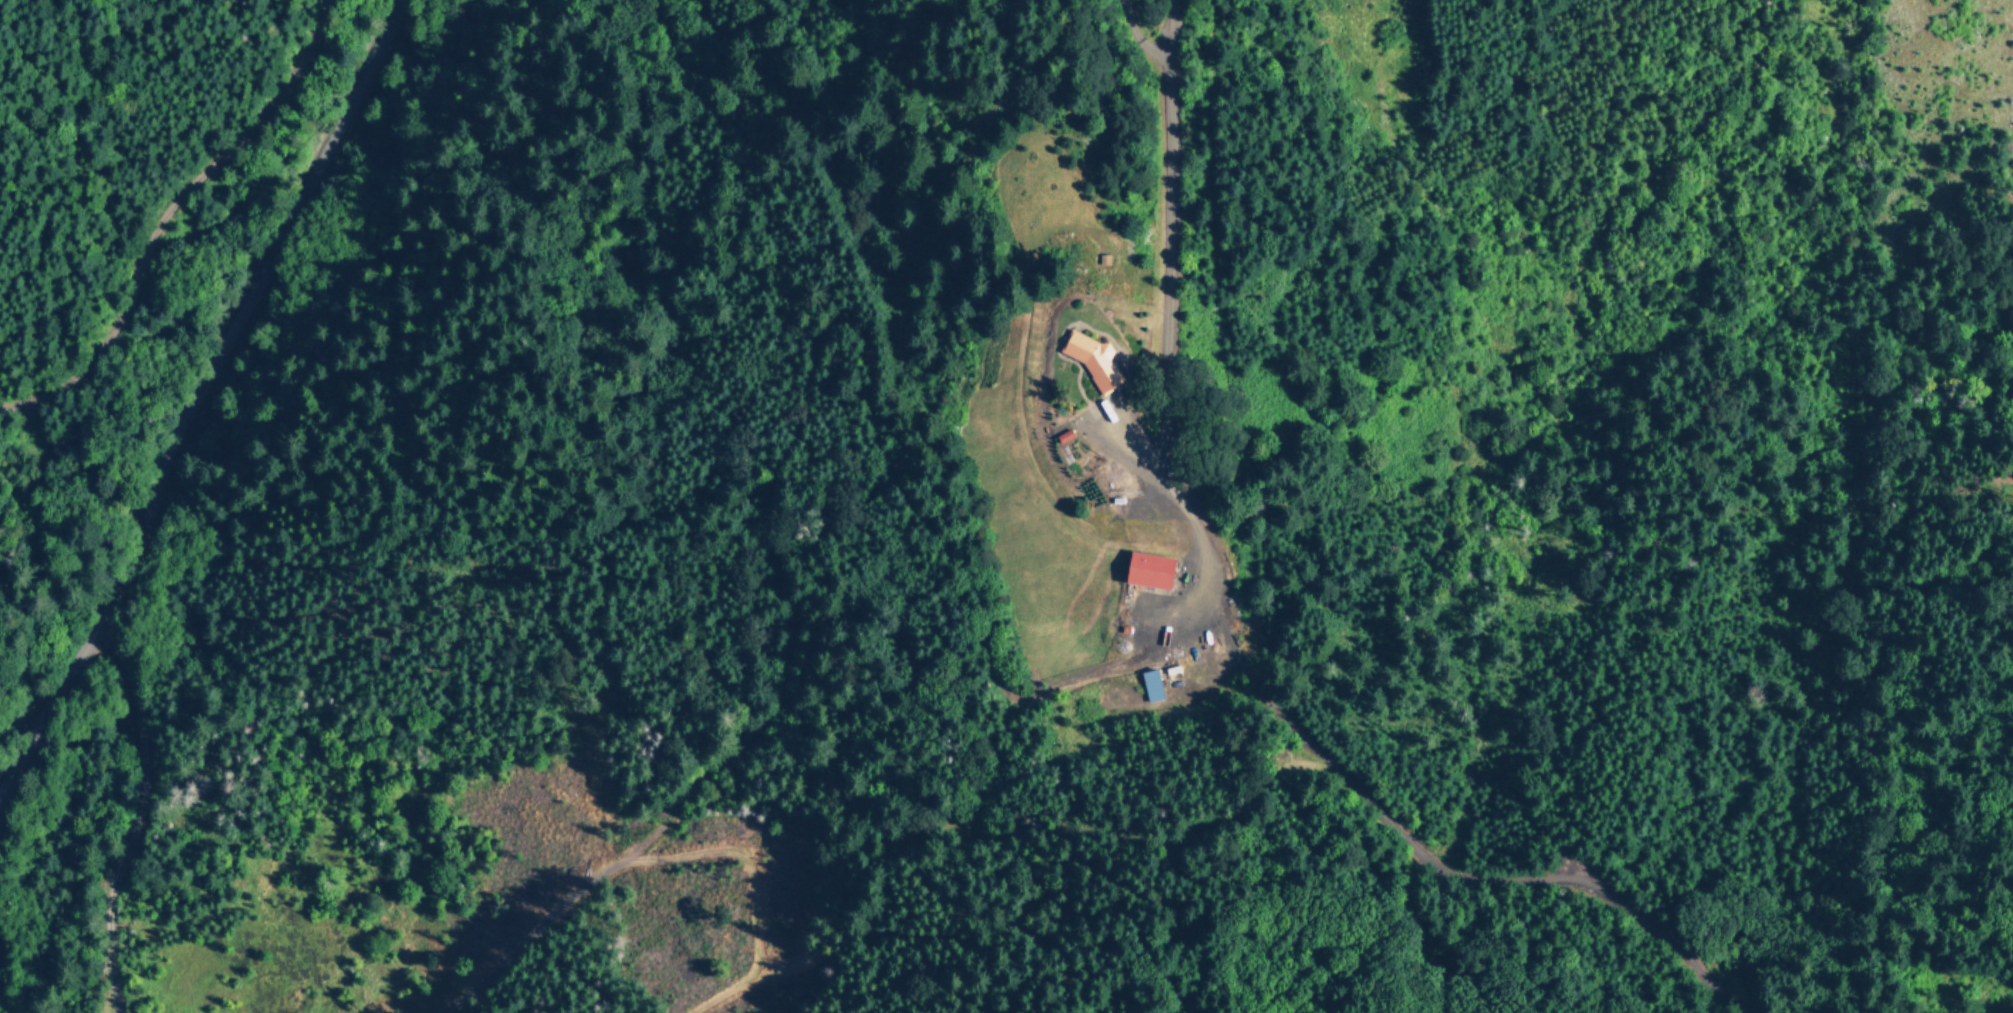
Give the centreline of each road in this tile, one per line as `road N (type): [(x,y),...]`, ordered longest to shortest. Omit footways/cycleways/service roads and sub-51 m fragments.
road 1 (residential): [(0,773),(90,616),(372,0)]

